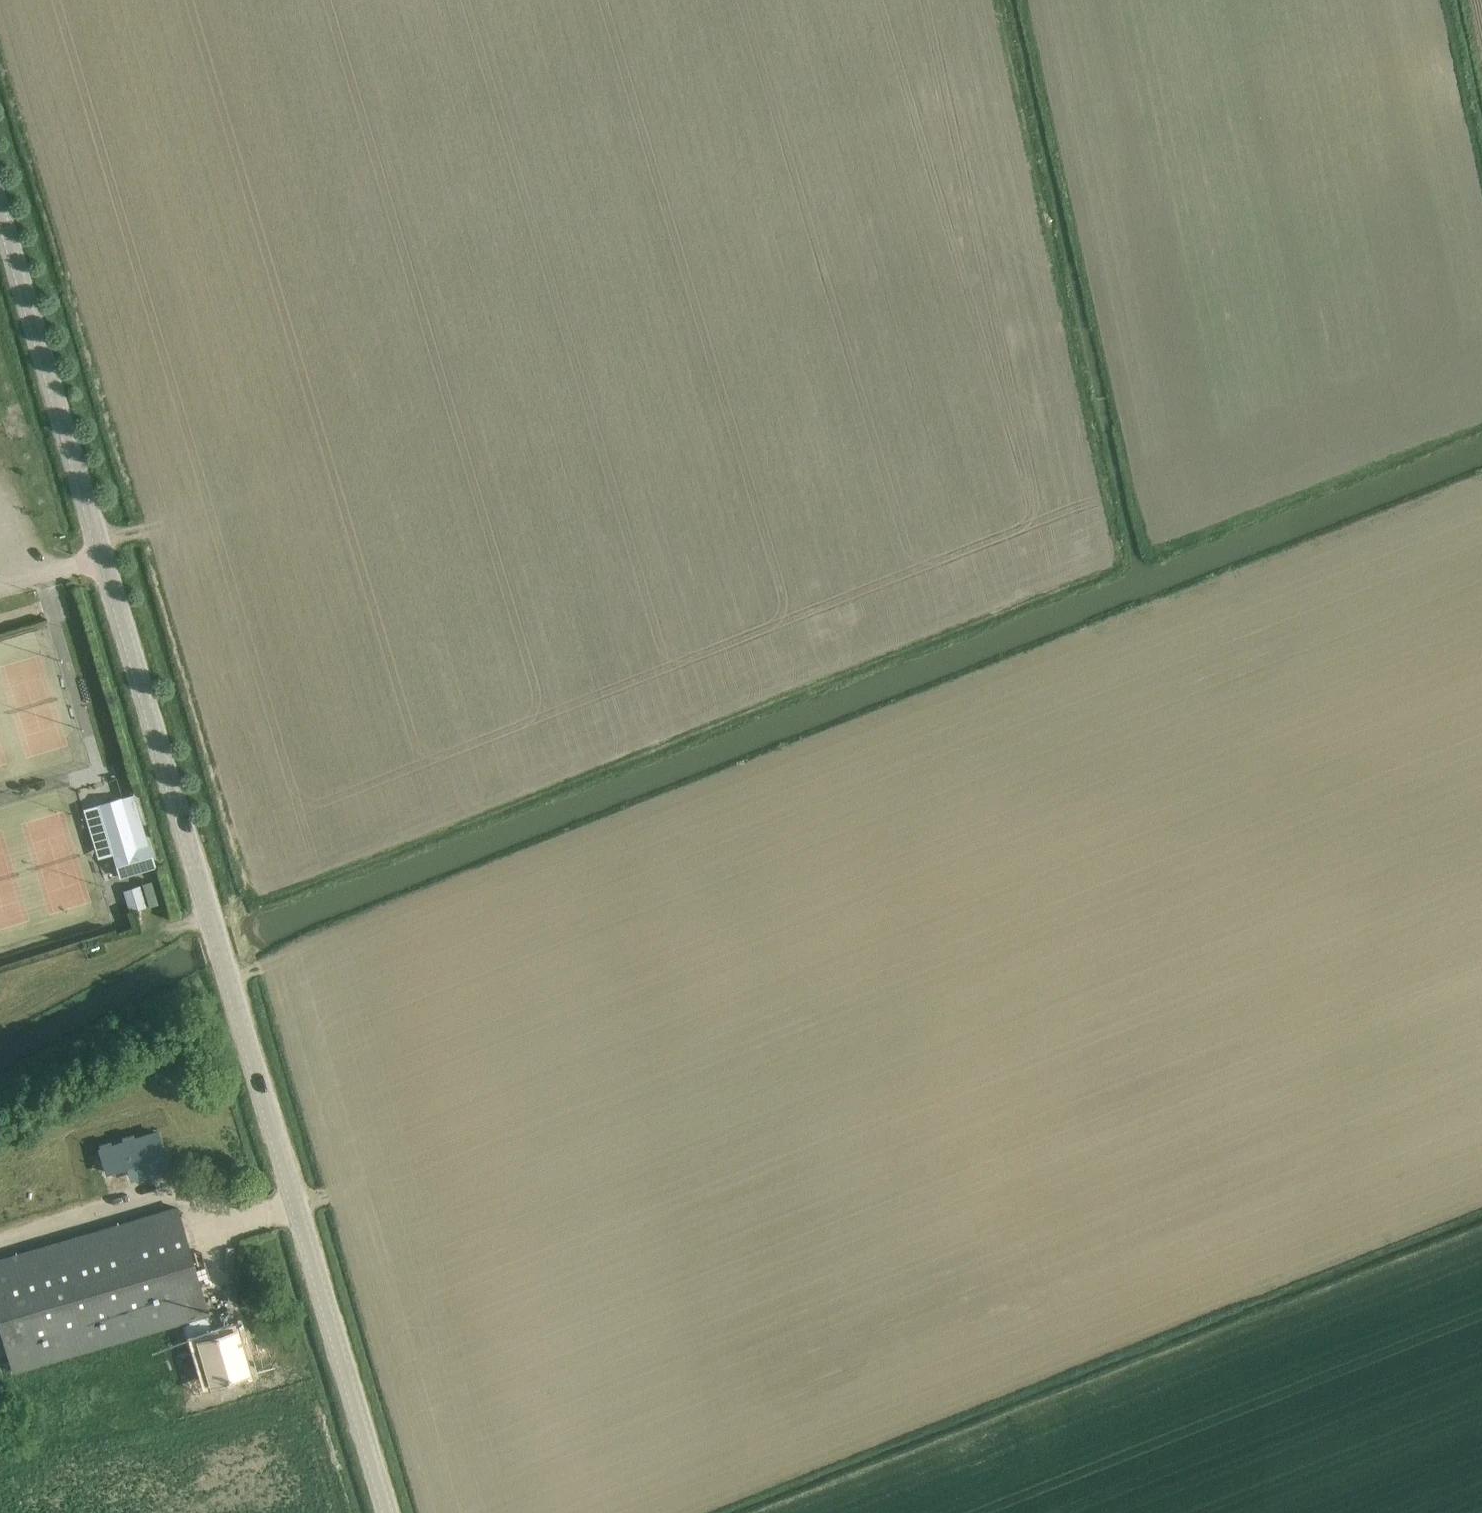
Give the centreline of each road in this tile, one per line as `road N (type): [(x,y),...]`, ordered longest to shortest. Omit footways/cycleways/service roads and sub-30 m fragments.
road 1 (unclassified): [(394,1512),(0,215)]

